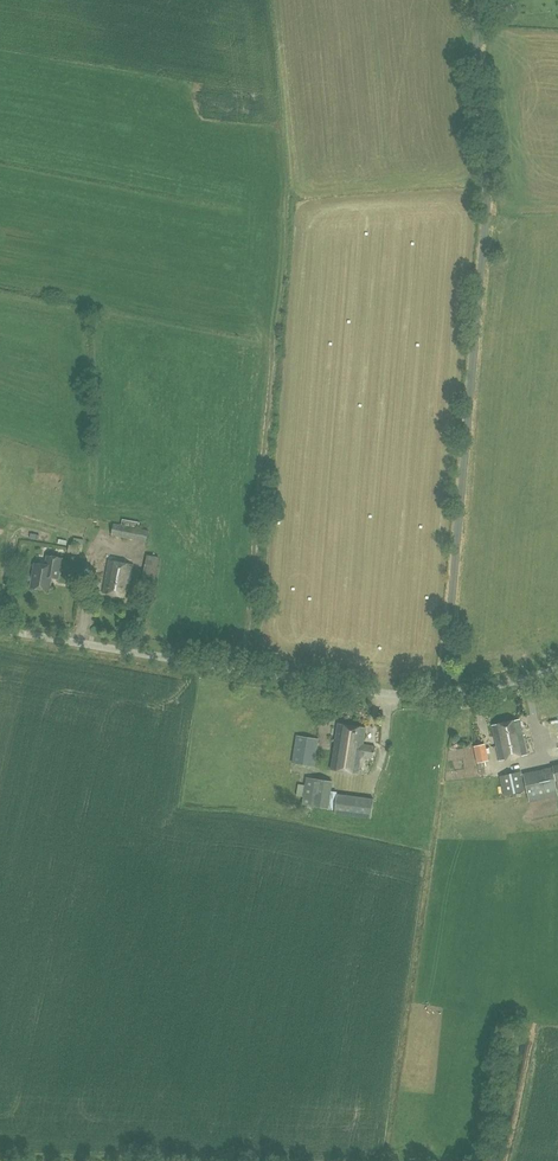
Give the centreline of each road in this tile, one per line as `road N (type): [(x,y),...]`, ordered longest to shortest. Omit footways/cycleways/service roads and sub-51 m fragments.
road 1 (unclassified): [(0,629),(388,694),(478,692),(557,672)]

